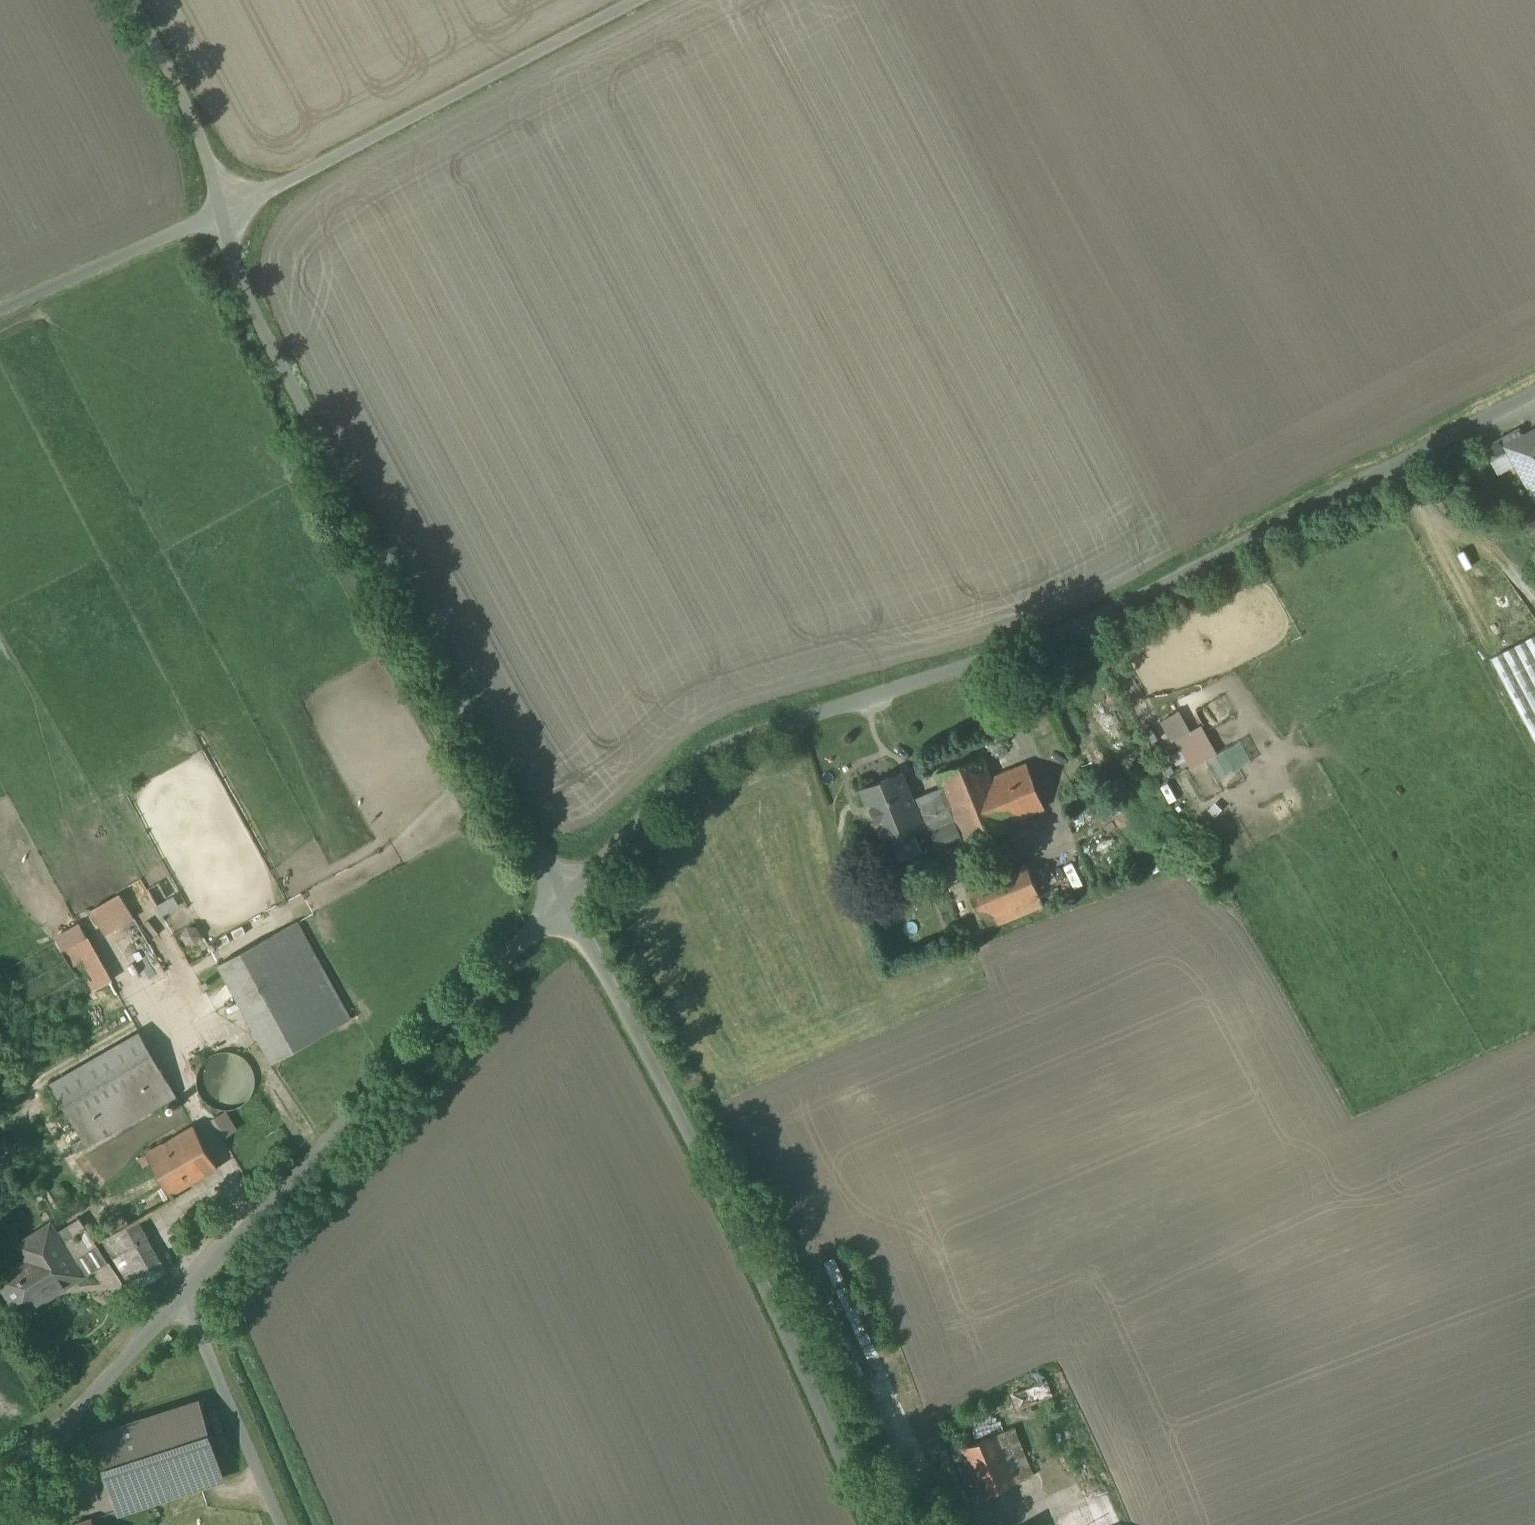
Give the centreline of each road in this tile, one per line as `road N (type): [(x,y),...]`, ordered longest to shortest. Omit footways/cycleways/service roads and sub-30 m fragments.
road 1 (unclassified): [(568,900),(725,749),(1088,623),(1534,397)]
road 2 (unclassified): [(0,1487),(568,900)]
road 3 (unclassified): [(231,208),(247,290),(568,900)]
road 4 (unclassified): [(876,1524),(745,1243),(568,900)]
road 5 (unclassified): [(646,0),(231,208)]
road 6 (unclassified): [(125,0),(231,208)]

